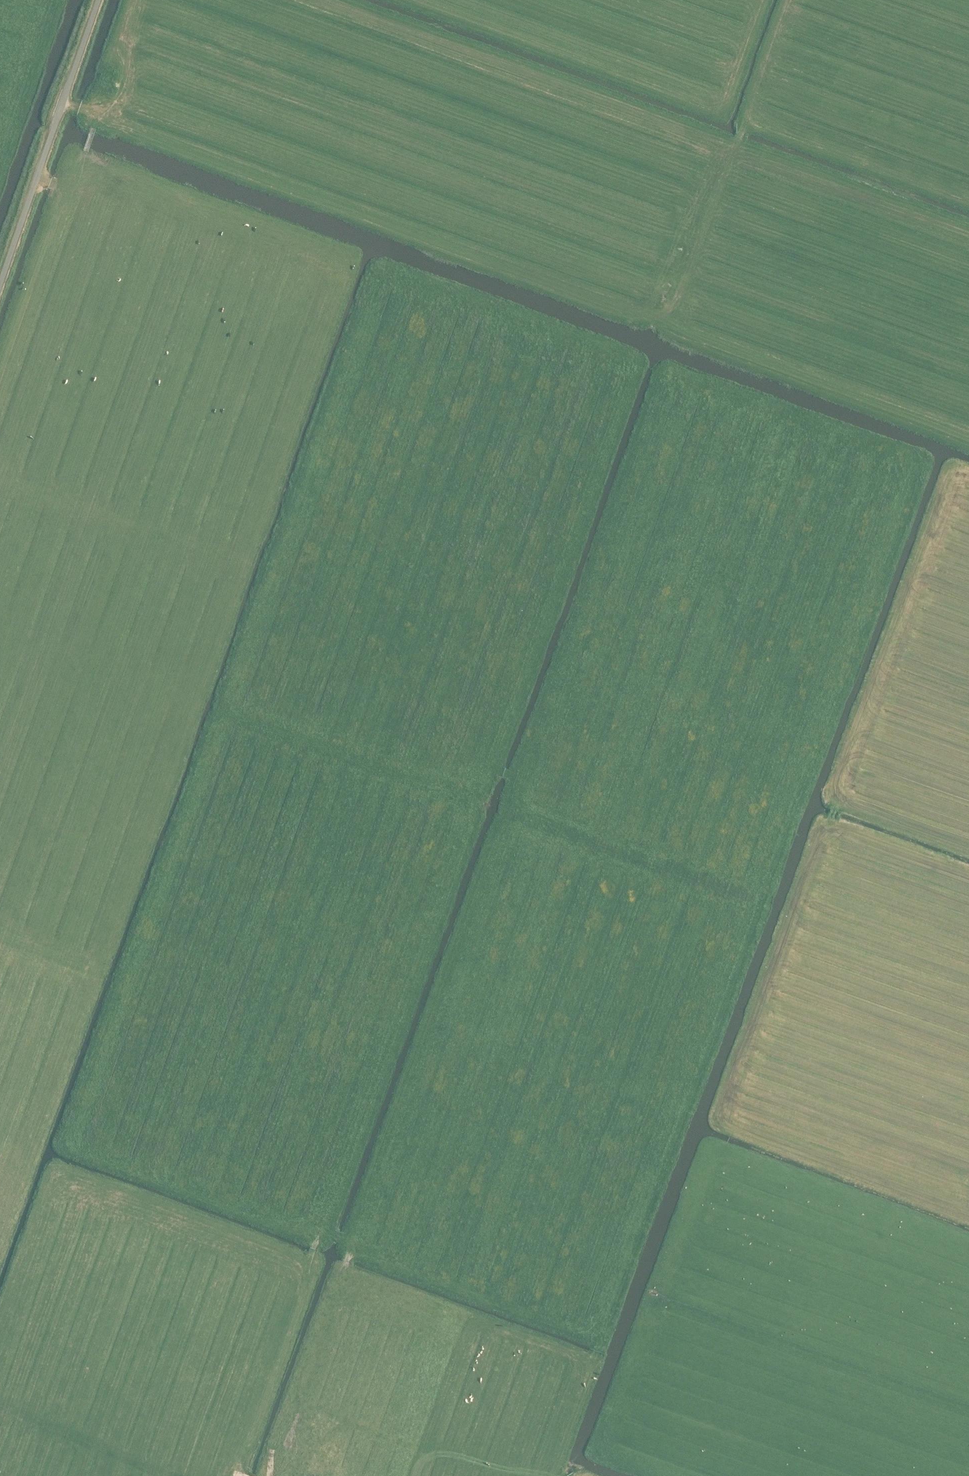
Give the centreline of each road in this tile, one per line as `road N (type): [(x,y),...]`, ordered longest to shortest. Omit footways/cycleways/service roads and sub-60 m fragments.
road 1 (unclassified): [(0,280),(99,0)]
road 2 (track): [(298,187),(97,114),(94,124)]

